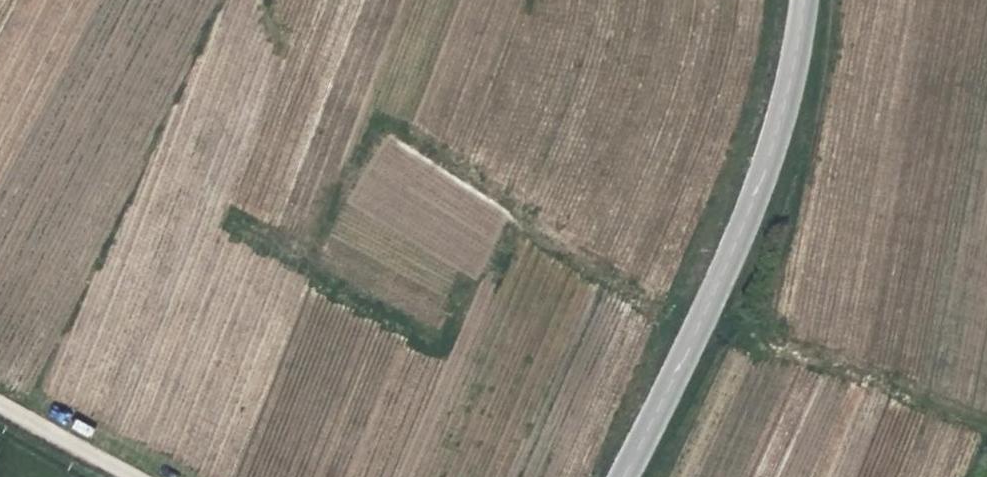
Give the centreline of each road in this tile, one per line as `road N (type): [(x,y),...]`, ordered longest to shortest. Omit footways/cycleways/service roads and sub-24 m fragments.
road 1 (tertiary): [(616,476),(750,210),(802,0)]
road 2 (track): [(0,406),(131,476)]

